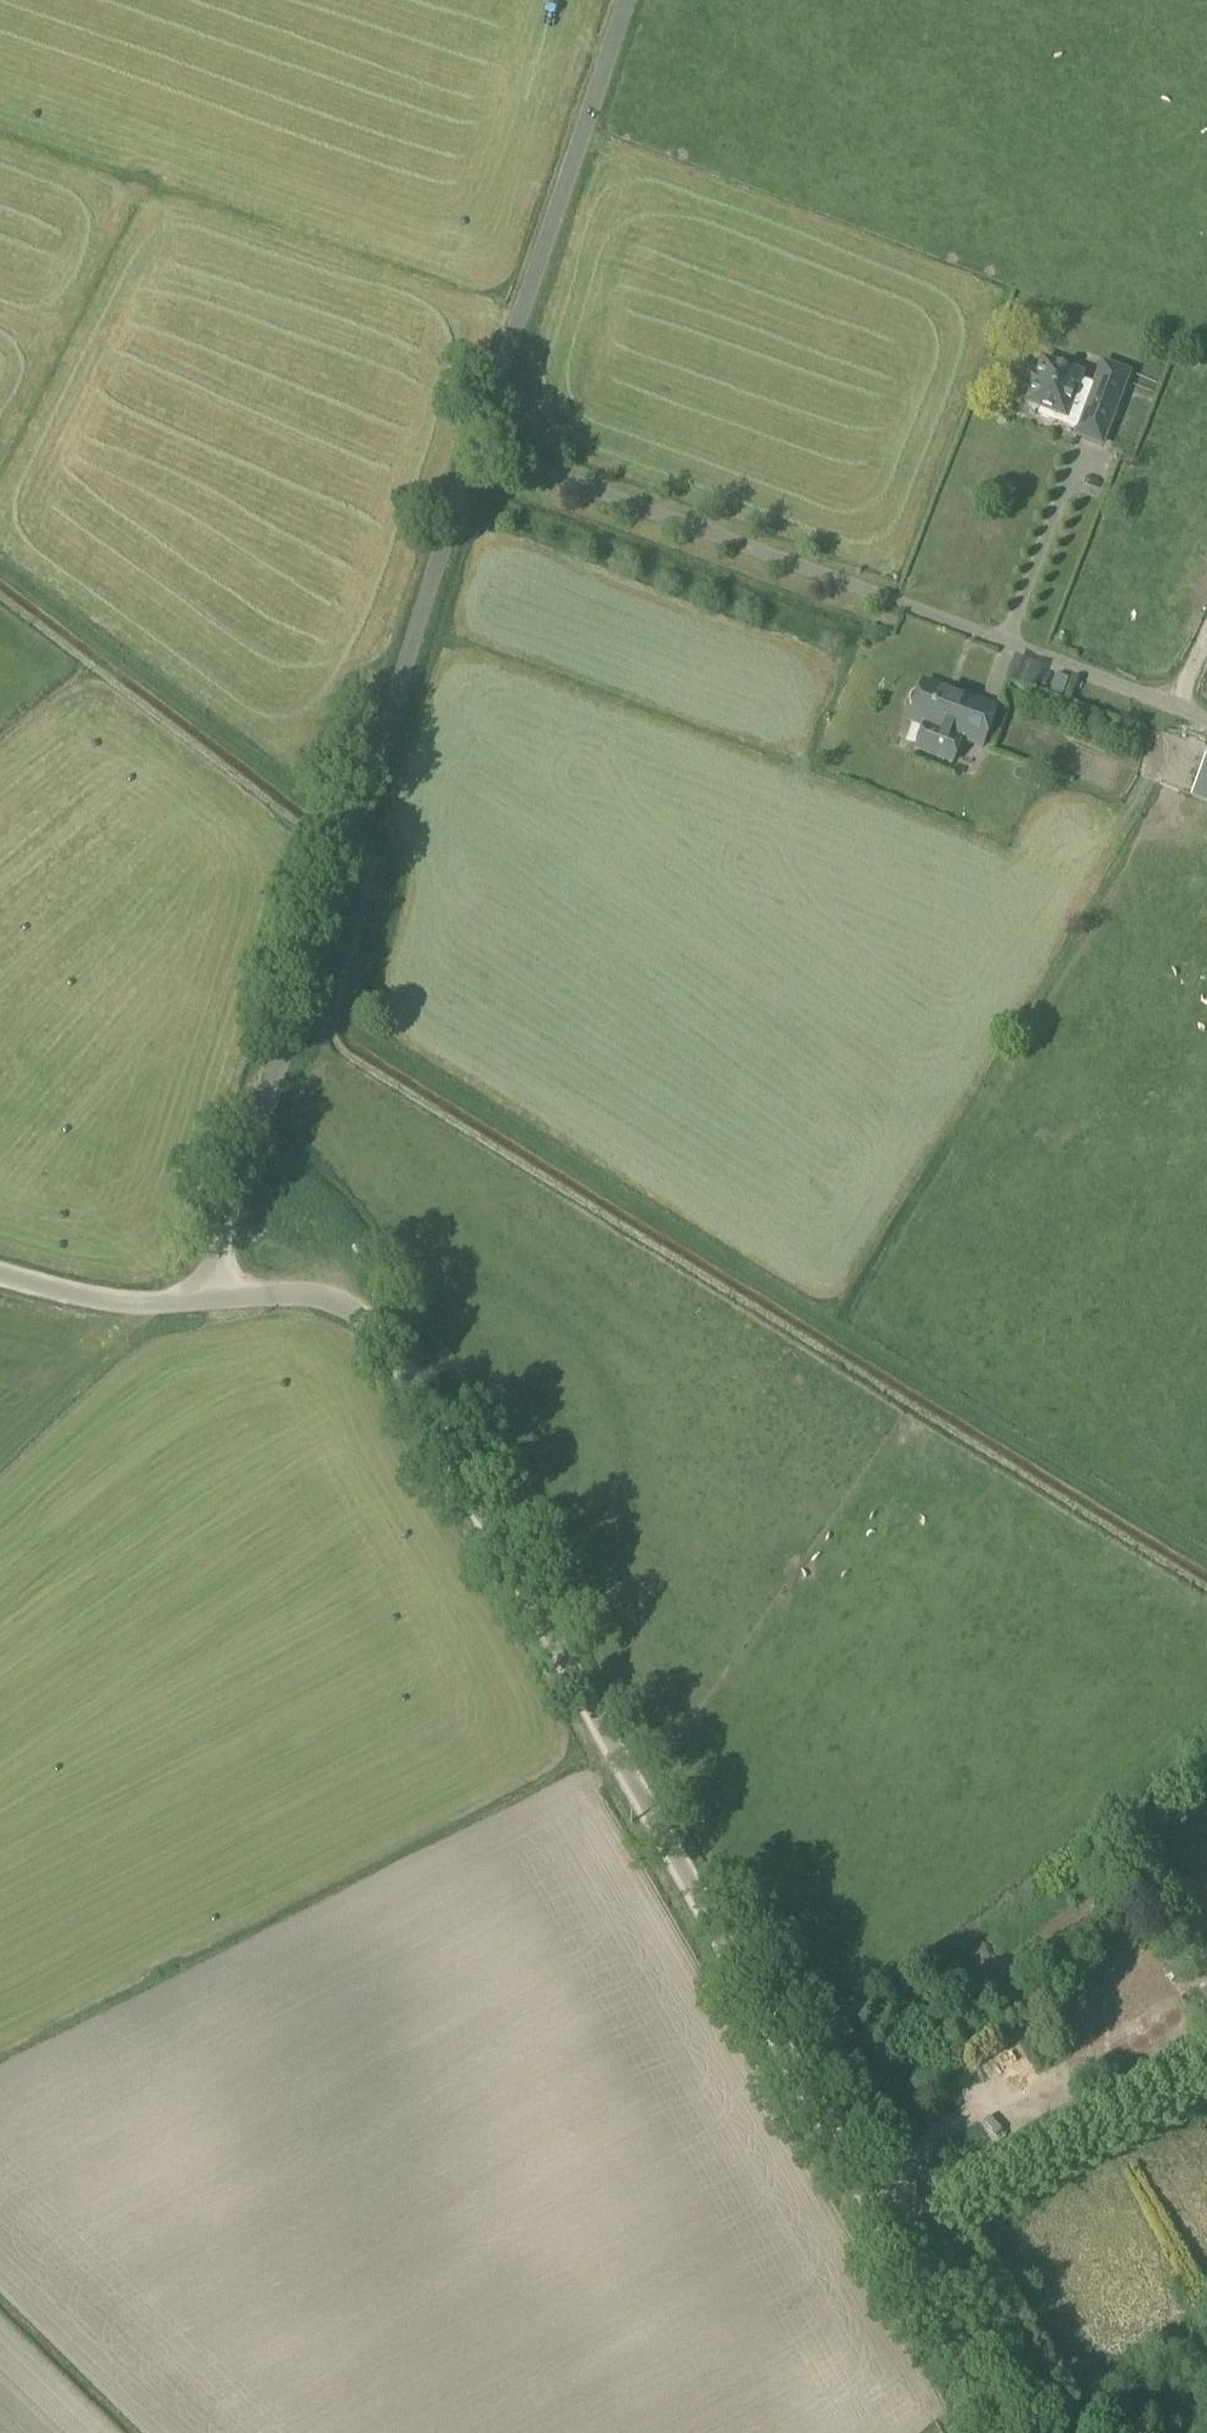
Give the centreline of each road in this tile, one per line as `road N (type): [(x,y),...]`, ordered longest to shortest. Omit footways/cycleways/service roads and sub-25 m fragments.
road 1 (unclassified): [(997,2432),(384,1337),(332,1302),(206,1302)]
road 2 (unclassified): [(206,1302),(631,0)]
road 3 (unclassified): [(206,1302),(99,1301),(0,1276)]

